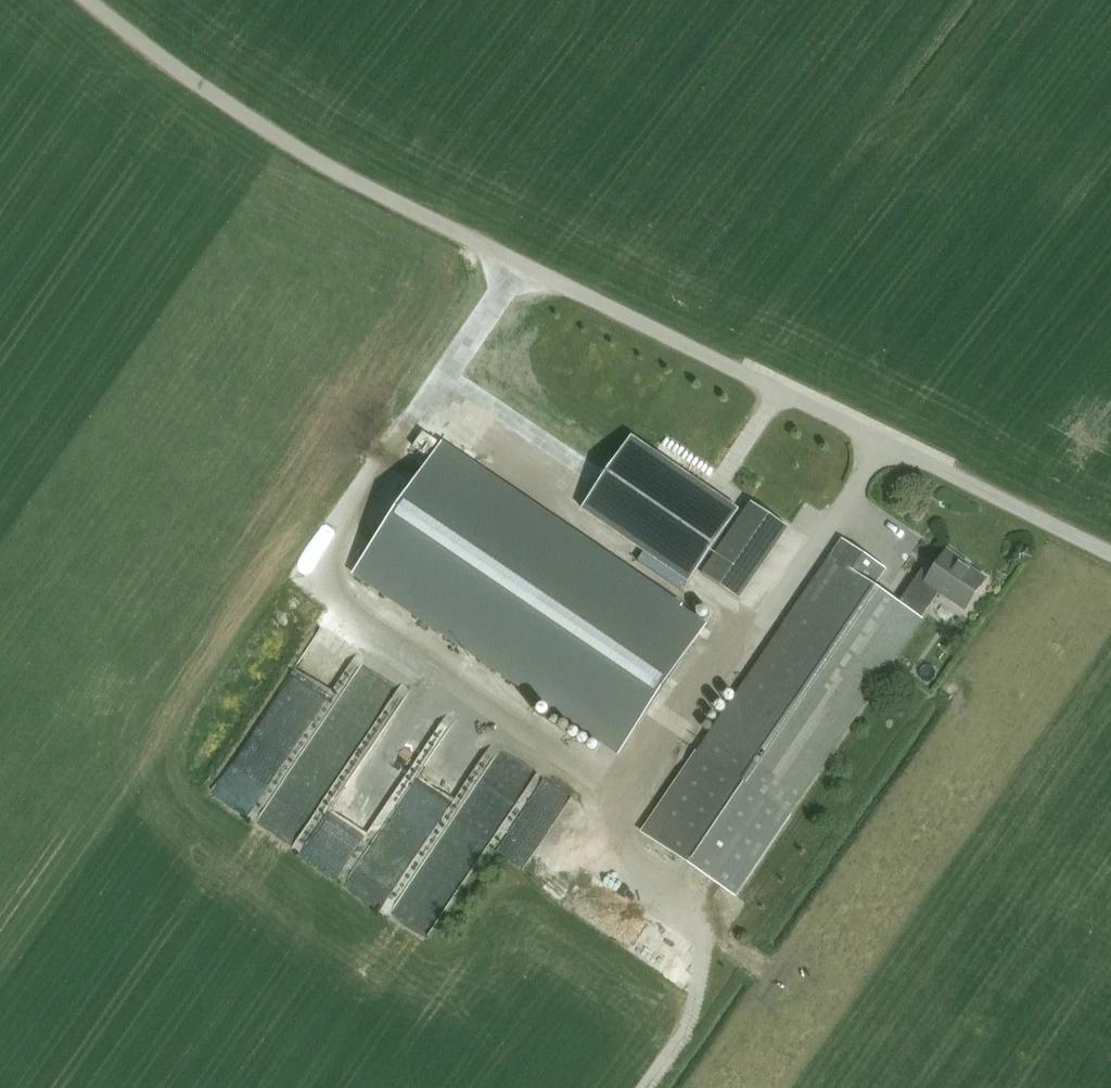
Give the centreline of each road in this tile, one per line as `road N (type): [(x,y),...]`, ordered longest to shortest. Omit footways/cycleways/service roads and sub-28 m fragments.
road 1 (unclassified): [(1110,554),(305,153),(204,90),(91,0)]
road 2 (track): [(712,913),(689,1028),(647,1087)]

